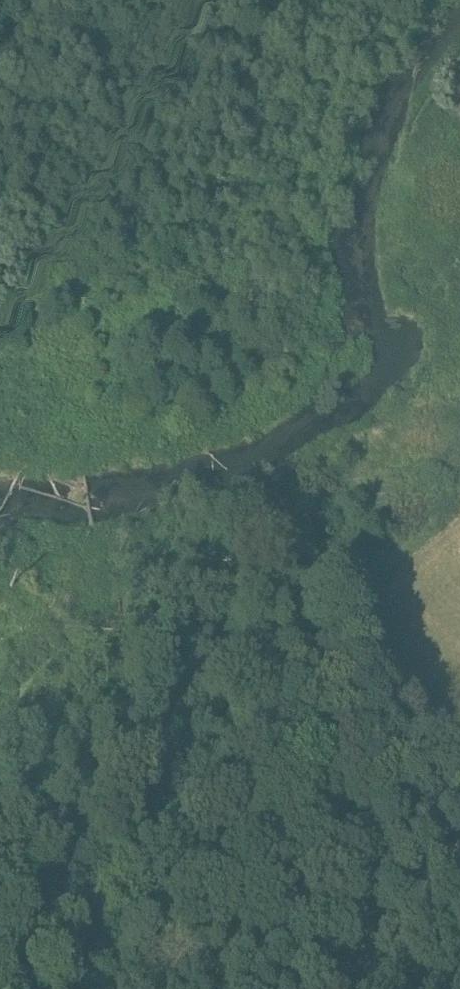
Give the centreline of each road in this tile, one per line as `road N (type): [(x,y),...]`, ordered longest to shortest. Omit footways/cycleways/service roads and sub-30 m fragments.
road 1 (track): [(328,988),(459,842)]

